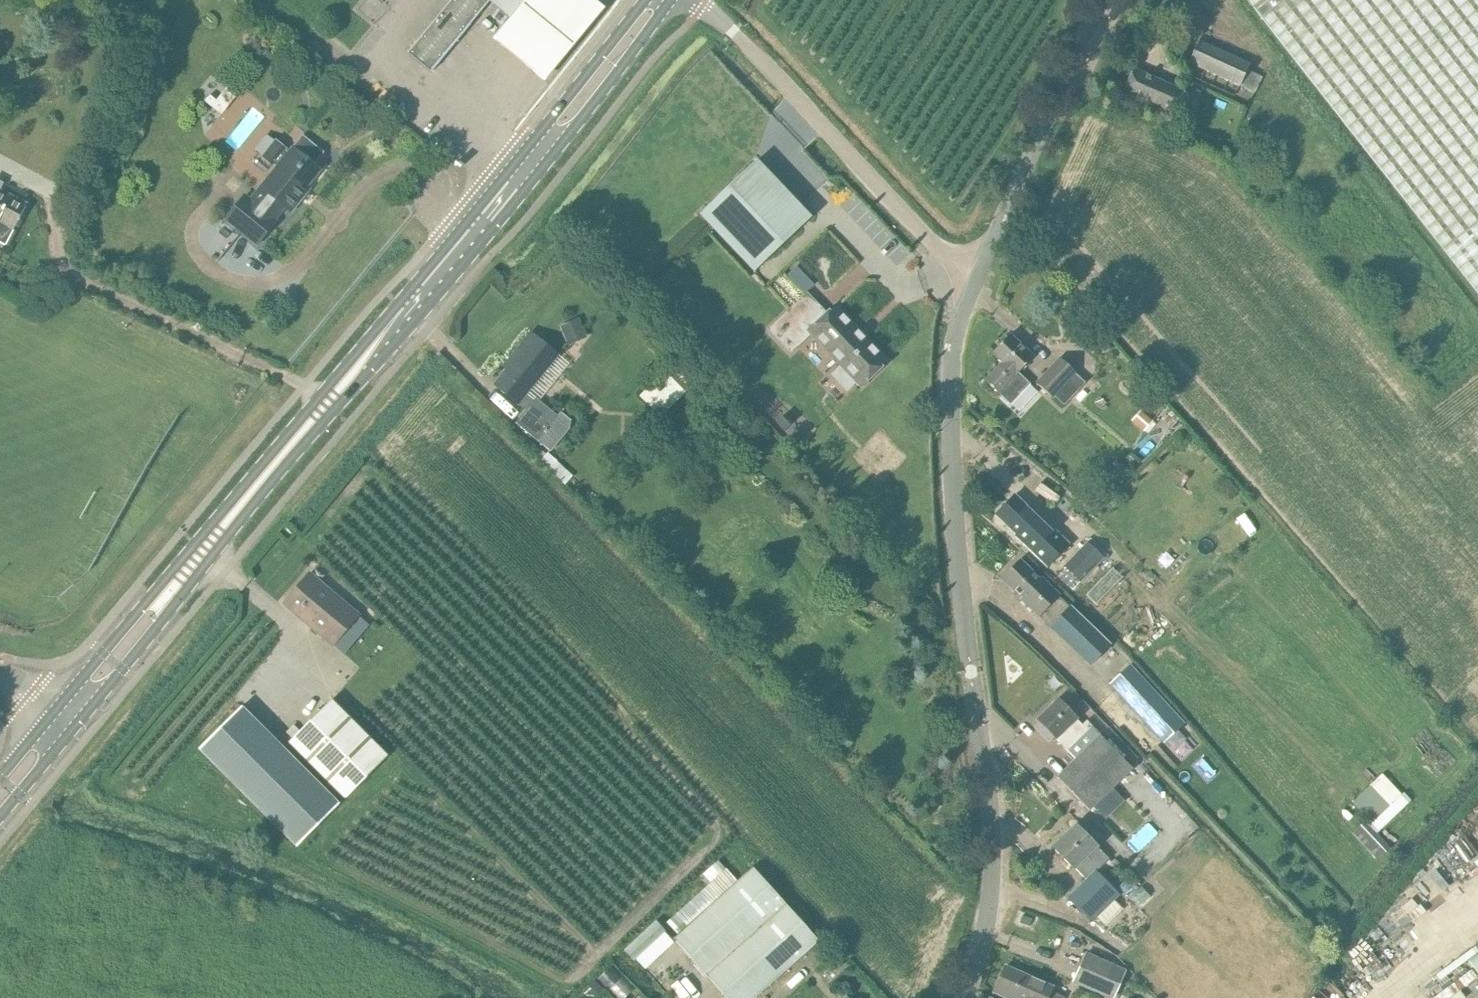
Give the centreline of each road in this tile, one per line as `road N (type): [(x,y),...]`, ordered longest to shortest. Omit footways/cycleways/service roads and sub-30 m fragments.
road 1 (secondary): [(62,723),(488,218),(657,0)]
road 2 (unclassified): [(961,997),(987,933),(990,822),(965,661),(954,515),(954,359),(971,288)]
road 3 (unclassified): [(971,288),(695,0)]
road 4 (unclassified): [(971,288),(1100,0)]

